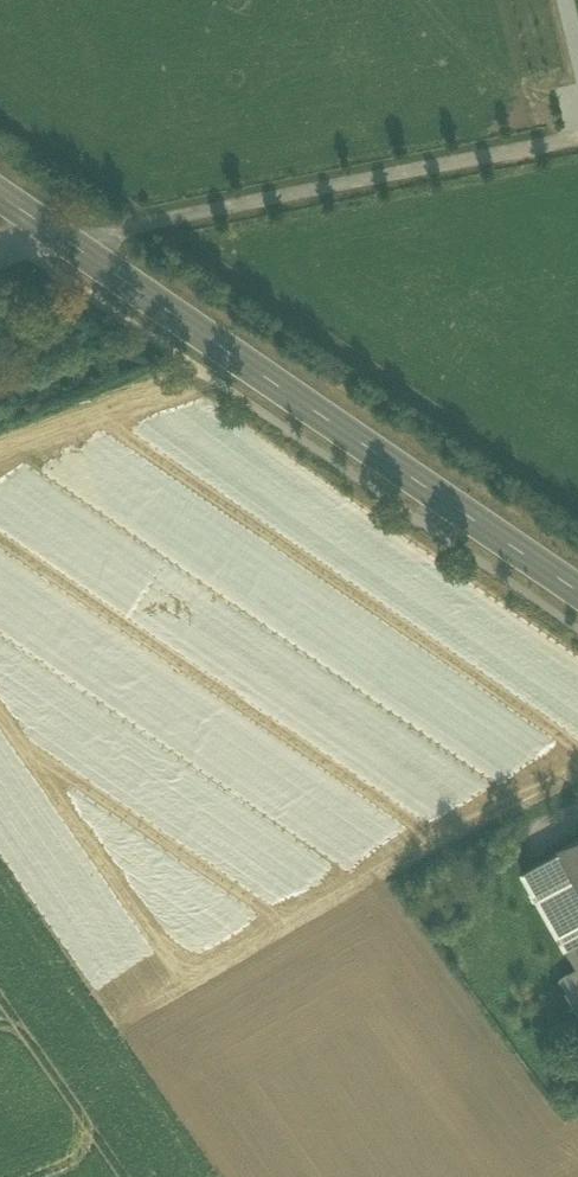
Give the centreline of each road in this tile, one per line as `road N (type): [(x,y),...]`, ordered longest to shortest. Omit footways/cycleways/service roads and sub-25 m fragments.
road 1 (primary): [(545,568),(66,239)]
road 2 (track): [(577,133),(66,239)]

